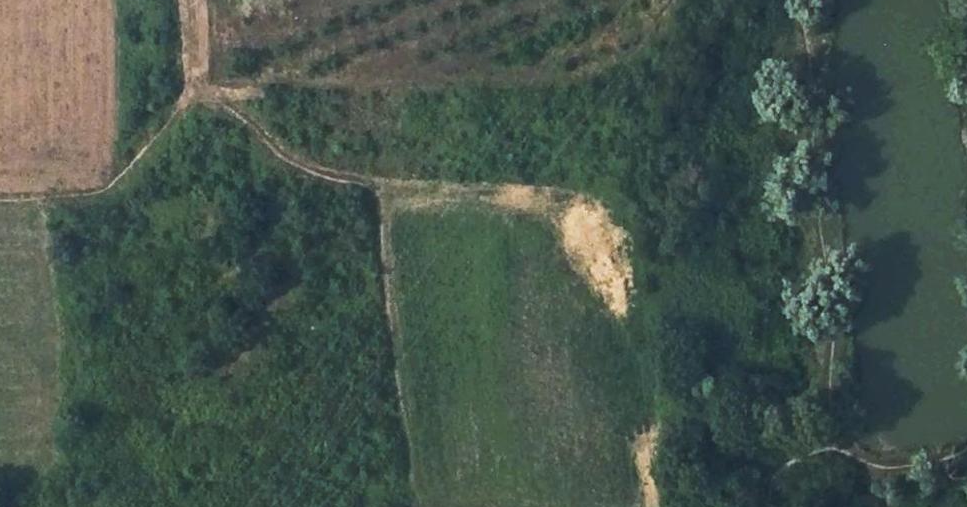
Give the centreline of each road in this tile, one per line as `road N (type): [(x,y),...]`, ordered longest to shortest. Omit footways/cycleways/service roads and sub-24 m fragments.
road 1 (track): [(414,506),(381,189),(303,164),(202,78),(202,0)]

